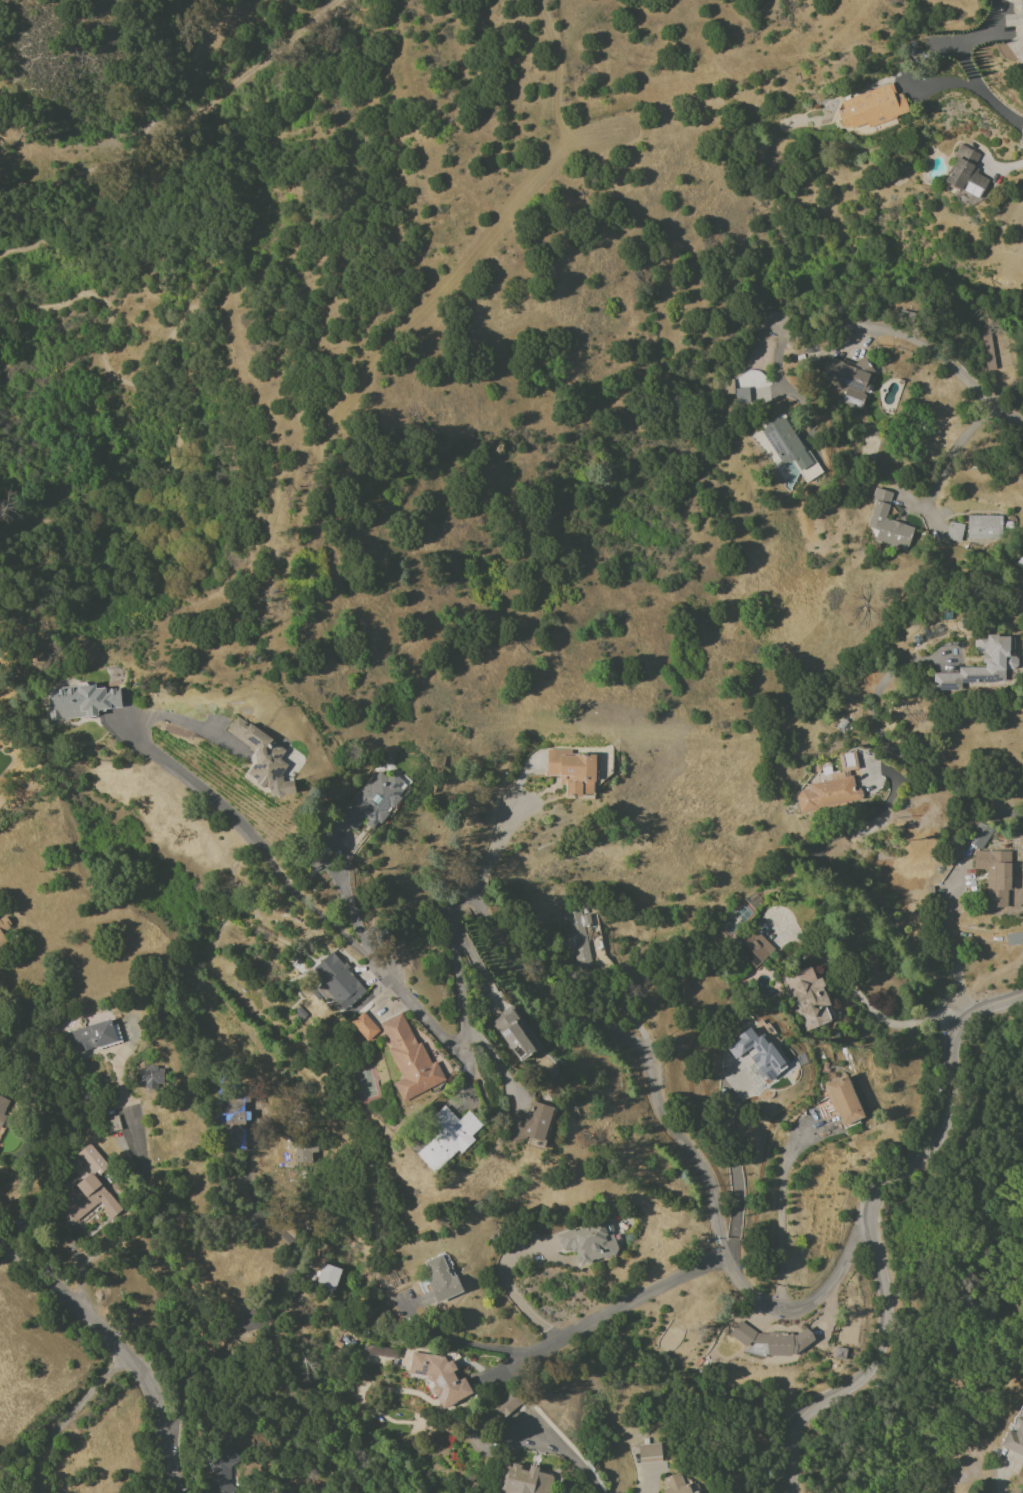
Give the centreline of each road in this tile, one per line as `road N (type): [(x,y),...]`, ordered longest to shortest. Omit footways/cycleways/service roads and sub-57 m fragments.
road 1 (residential): [(867,1220),(840,1272),(810,1304),(782,1311),(747,1293),(721,1243),(709,1182),(642,1049),(535,988),(463,895),(450,904),(462,1027),(447,1044),(280,877),(234,818),(136,743),(127,727)]
road 2 (tertiary): [(1022,996),(963,1022),(950,1044),(936,1134),(870,1202),(888,1343),(872,1368),(800,1415),(791,1432),(791,1492)]
road 3 (residential): [(174,1492),(159,1418),(139,1377),(0,1244)]
road 4 (track): [(339,0),(203,112),(167,124),(133,149)]
road 5 (residential): [(726,1256),(636,1296),(501,1374)]
road 6 (residential): [(1022,416),(940,351),(876,326),(815,330)]
road 7 (track): [(133,149),(0,210)]

